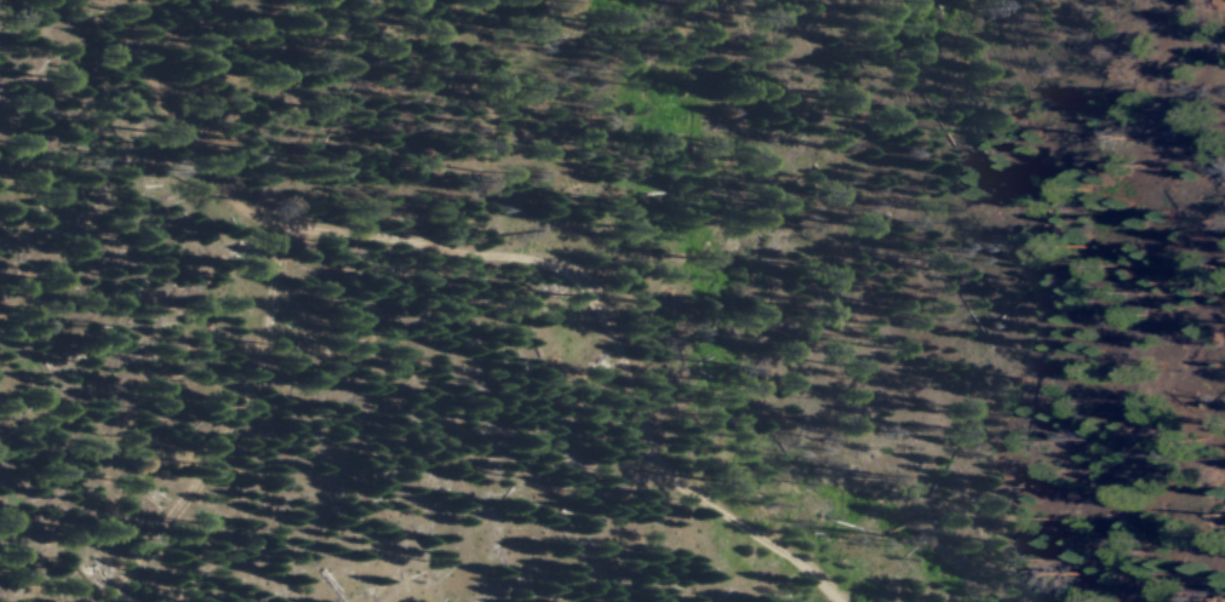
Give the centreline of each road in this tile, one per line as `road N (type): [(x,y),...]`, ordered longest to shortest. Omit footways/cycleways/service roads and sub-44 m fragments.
road 1 (track): [(1224,320),(1067,207),(957,182),(737,110),(550,0)]
road 2 (track): [(853,601),(841,581),(676,489),(591,317),(557,269),(394,240)]
road 3 (track): [(140,0),(151,76),(194,144),(261,224)]

